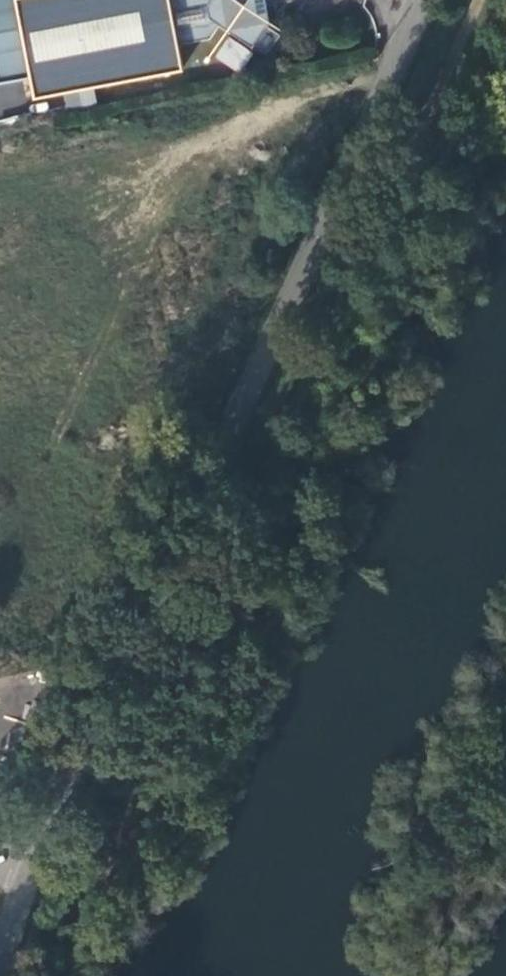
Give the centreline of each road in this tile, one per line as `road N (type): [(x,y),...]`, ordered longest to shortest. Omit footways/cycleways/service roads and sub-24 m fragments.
road 1 (unclassified): [(420,0),(366,152),(34,866),(1,975)]
road 2 (track): [(84,975),(140,783),(491,0)]

